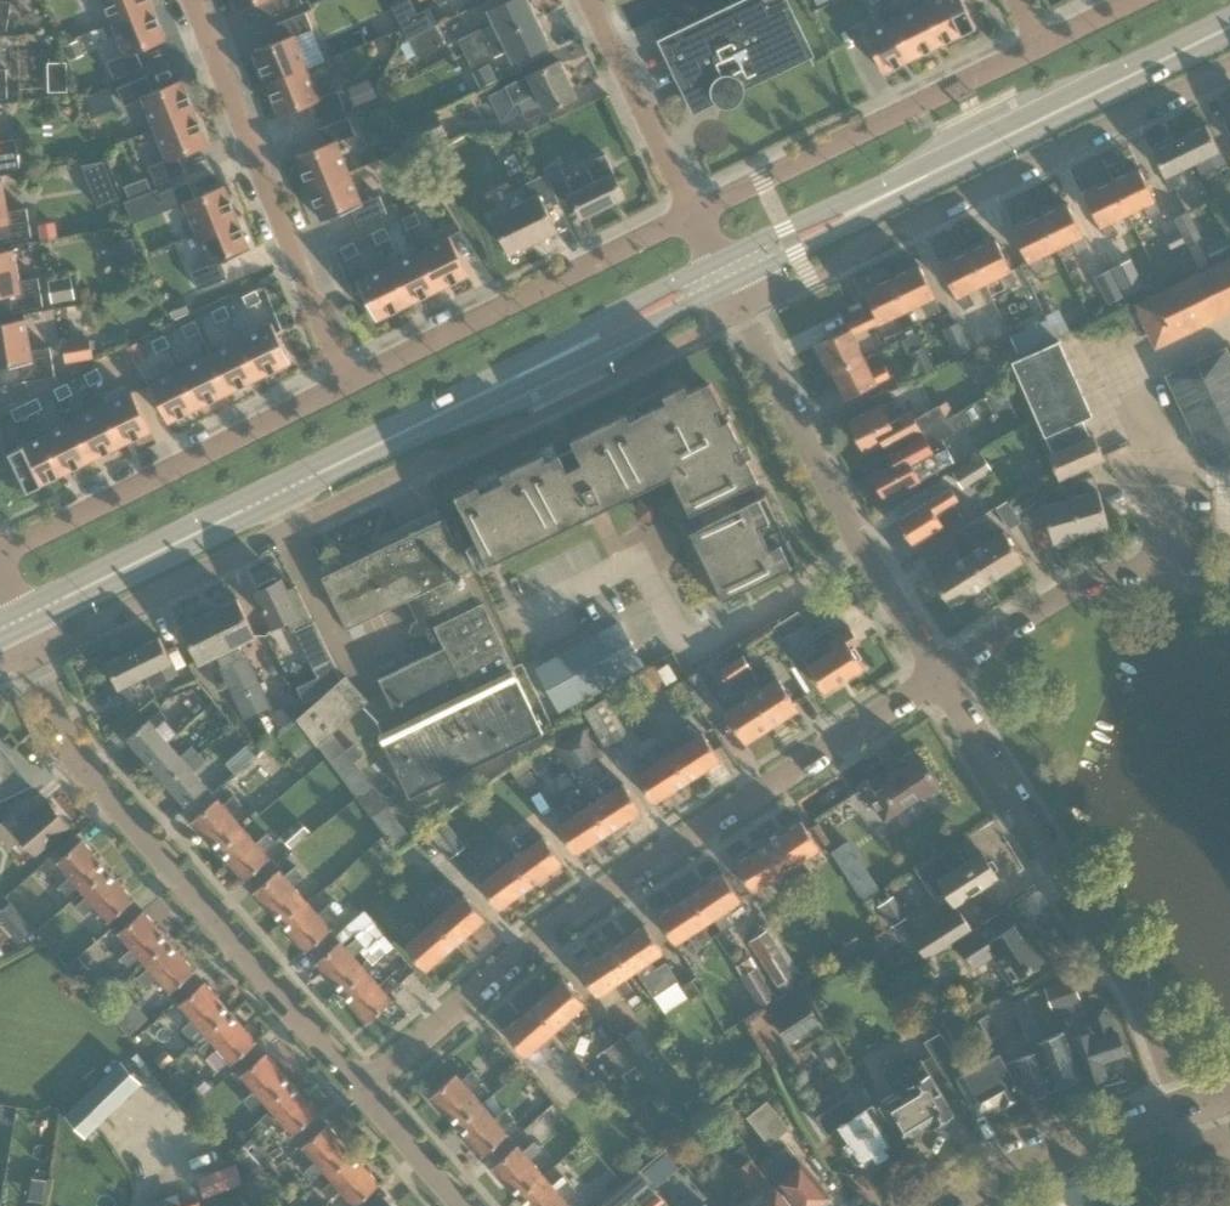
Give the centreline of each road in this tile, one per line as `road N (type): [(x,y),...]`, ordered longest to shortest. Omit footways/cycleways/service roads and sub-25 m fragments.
road 1 (residential): [(363,1091),(567,922),(939,678)]
road 2 (residential): [(363,1091),(76,756),(30,657)]
road 3 (residential): [(742,311),(834,267),(879,234),(1229,67)]
road 4 (residential): [(1183,1107),(1147,1016),(939,678)]
road 5 (residential): [(30,657),(424,463)]
road 6 (residential): [(939,678),(832,493),(742,311)]
road 7 (residential): [(350,382),(194,0)]
road 8 (primary): [(19,620),(389,438)]
road 9 (residential): [(350,382),(0,558)]
road 10 (residential): [(1040,45),(693,214)]
road 11 (residential): [(693,214),(350,382)]
road 12 (primary): [(389,438),(466,413),(729,285)]
road 13 (primary): [(717,261),(389,438)]
road 14 (primary): [(972,152),(1229,27)]
road 15 (primary): [(729,285),(927,187),(972,152)]
road 16 (primary): [(972,152),(917,169),(717,261)]
road 17 (residential): [(952,1205),(1021,1166),(1183,1107)]
road 18 (residential): [(939,678),(1075,589),(1147,566)]
road 19 (residential): [(693,214),(590,0)]
road 20 (residential): [(463,1205),(363,1091)]

